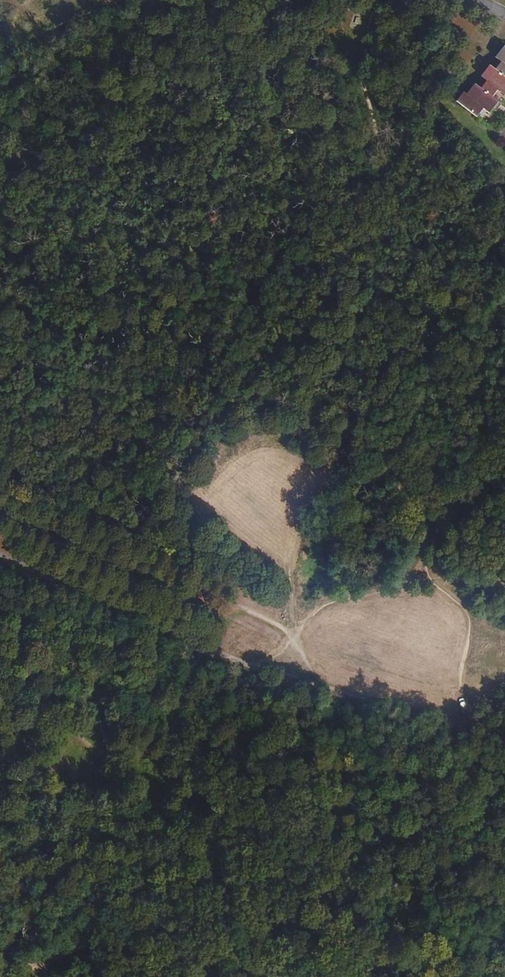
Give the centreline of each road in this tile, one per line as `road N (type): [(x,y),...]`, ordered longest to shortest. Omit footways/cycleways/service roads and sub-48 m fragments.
road 1 (track): [(0,551),(214,656),(489,746)]

